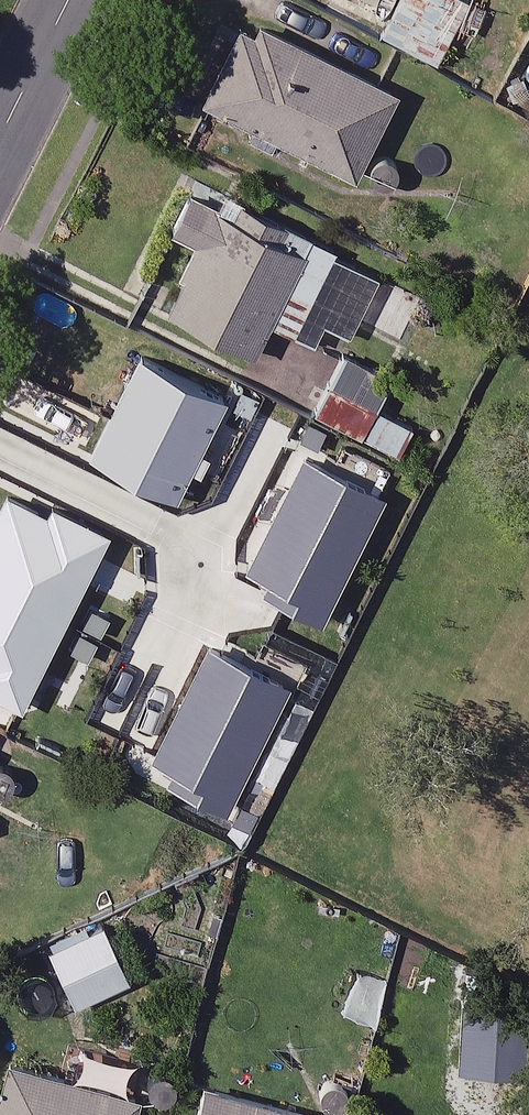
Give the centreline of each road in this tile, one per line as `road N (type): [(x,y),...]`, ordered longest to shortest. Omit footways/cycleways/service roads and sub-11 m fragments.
road 1 (residential): [(67,0),(0,135)]

